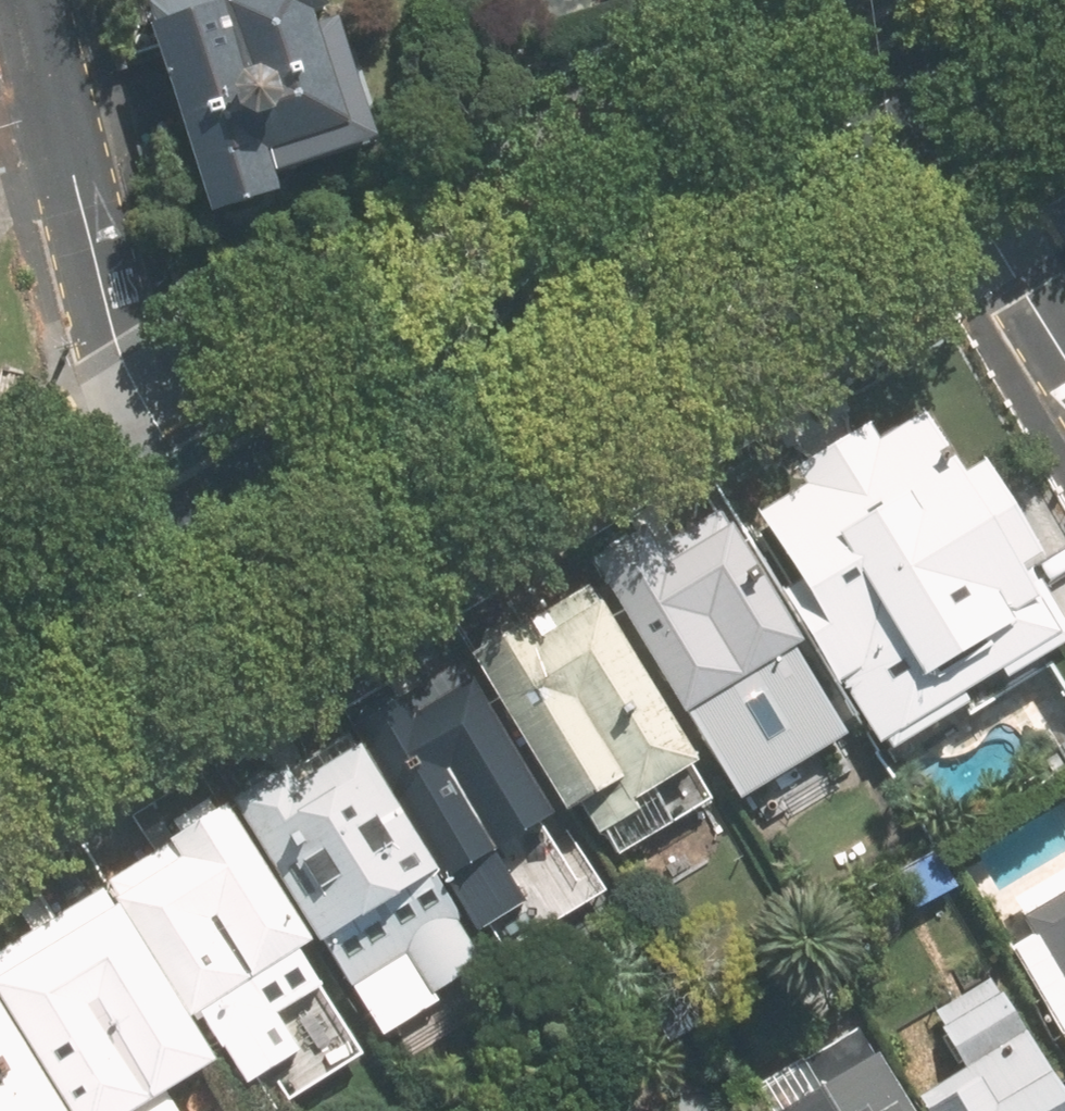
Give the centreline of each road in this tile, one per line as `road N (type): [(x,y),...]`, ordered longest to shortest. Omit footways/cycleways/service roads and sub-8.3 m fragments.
road 1 (secondary): [(202,530),(910,94)]
road 2 (residential): [(34,0),(124,351),(179,462),(202,530)]
road 3 (residential): [(910,94),(1064,357)]
road 4 (secondary): [(0,655),(202,530)]
road 5 (secondary): [(910,94),(1062,0)]

